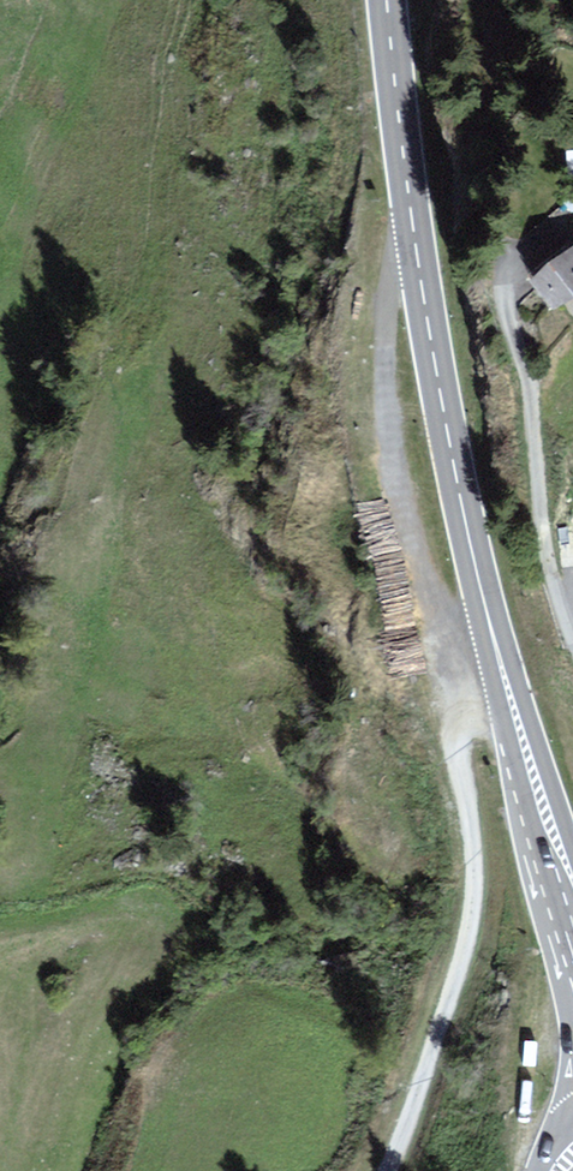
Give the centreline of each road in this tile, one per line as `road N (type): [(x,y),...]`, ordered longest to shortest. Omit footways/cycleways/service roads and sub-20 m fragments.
road 1 (primary): [(572,899),(490,629),(447,427),(388,0)]
road 2 (track): [(490,629),(479,643),(470,716),(464,790),(474,859),(464,965),(388,1170)]
road 3 (track): [(470,716),(407,557),(384,434),(384,336),(415,236)]

